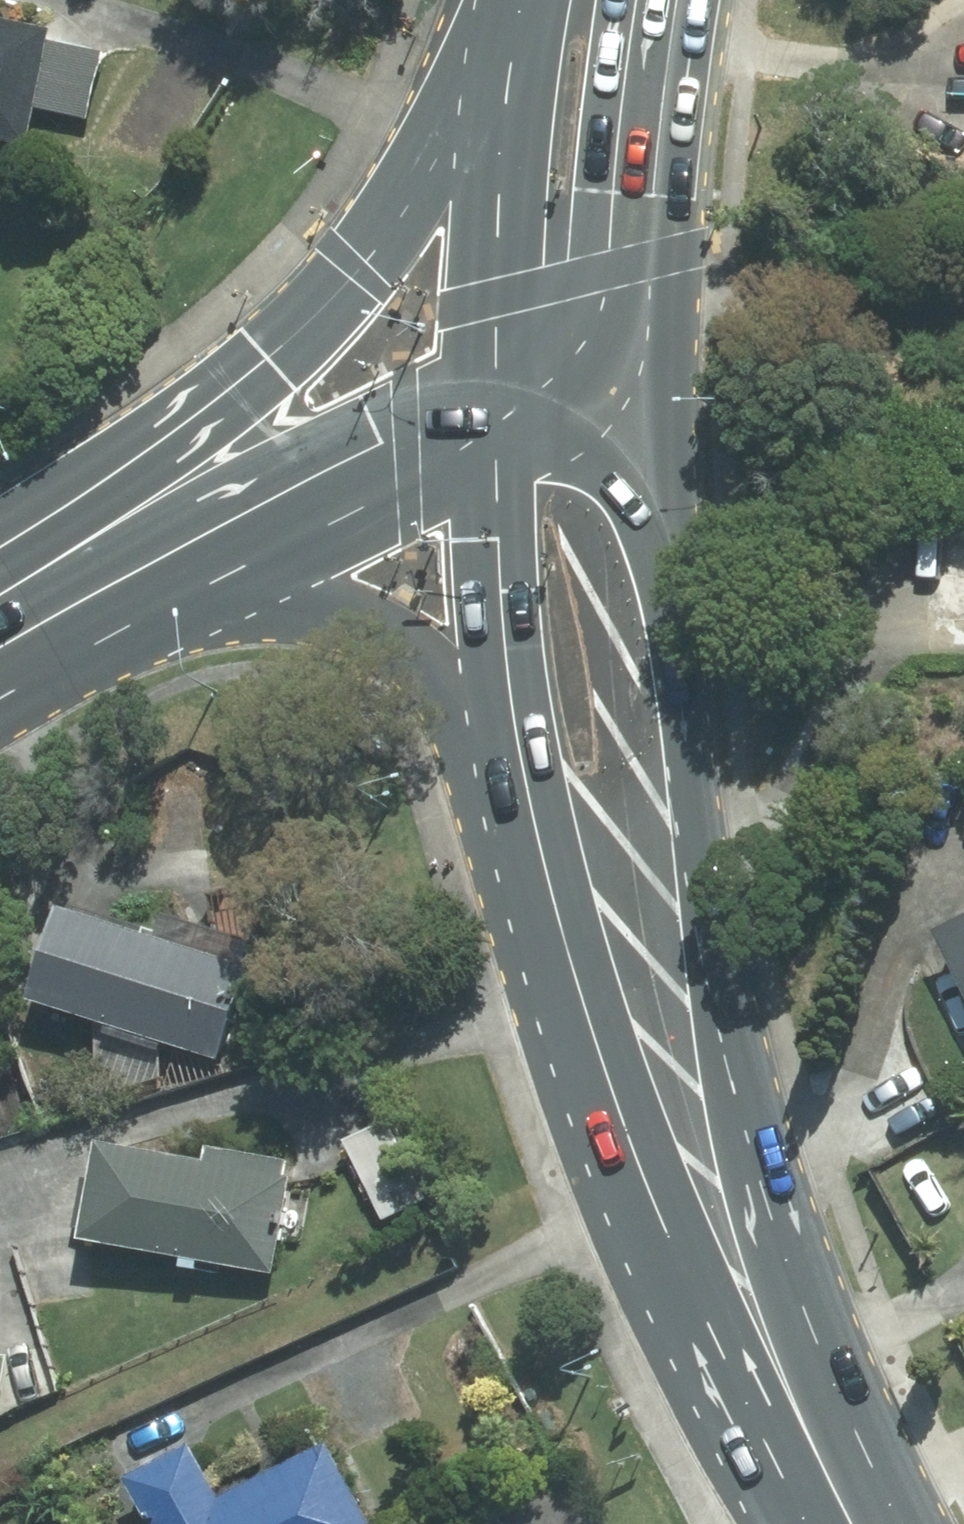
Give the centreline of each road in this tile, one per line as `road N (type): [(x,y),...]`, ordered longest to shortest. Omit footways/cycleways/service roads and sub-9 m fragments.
road 1 (primary): [(629,369),(681,855),(776,1375)]
road 2 (primary): [(0,625),(104,532),(357,272),(447,144),(532,0)]
road 3 (primary): [(776,1375),(614,1077),(529,801)]
road 4 (primary): [(529,801),(437,679),(383,641),(278,609),(118,582)]
road 5 (primary): [(492,396),(118,582)]
road 6 (primary): [(529,801),(500,553),(492,396)]
road 7 (primary): [(492,396),(507,162),(561,0)]
road 8 (primary): [(617,0),(631,192),(629,369)]
road 9 (primary): [(854,1523),(776,1375)]
road 10 (primary): [(629,369),(492,396)]
road 11 (primary): [(118,582),(0,645)]

